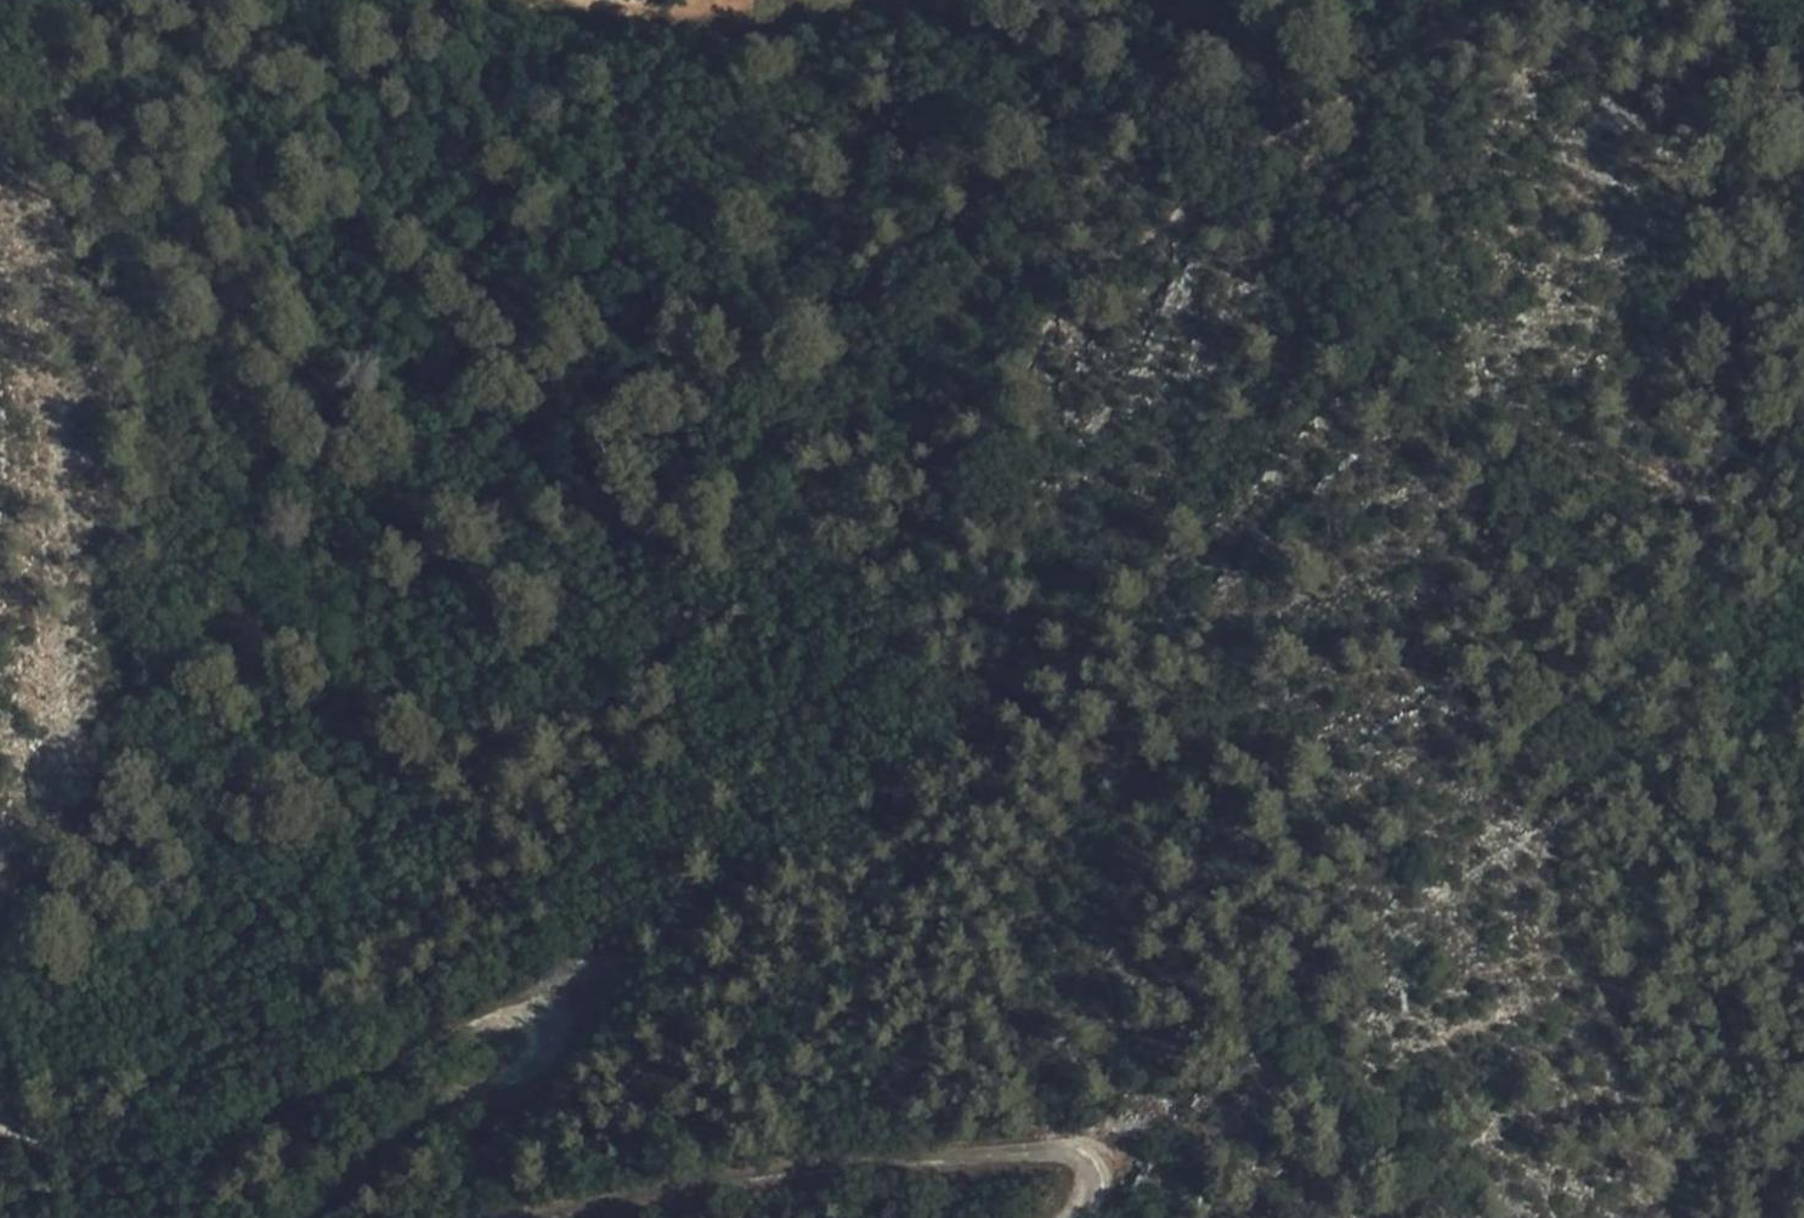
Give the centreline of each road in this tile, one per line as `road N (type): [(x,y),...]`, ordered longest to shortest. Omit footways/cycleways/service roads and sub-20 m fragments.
road 1 (residential): [(0,1137),(31,1156),(105,1176),(148,1168),(200,1156),(514,1006),(549,1002),(569,1017),(567,1044),(318,1217)]
road 2 (residential): [(550,1217),(1062,1148),(1101,1171),(1102,1192),(1083,1217)]
road 3 (track): [(1715,0),(1803,93)]

